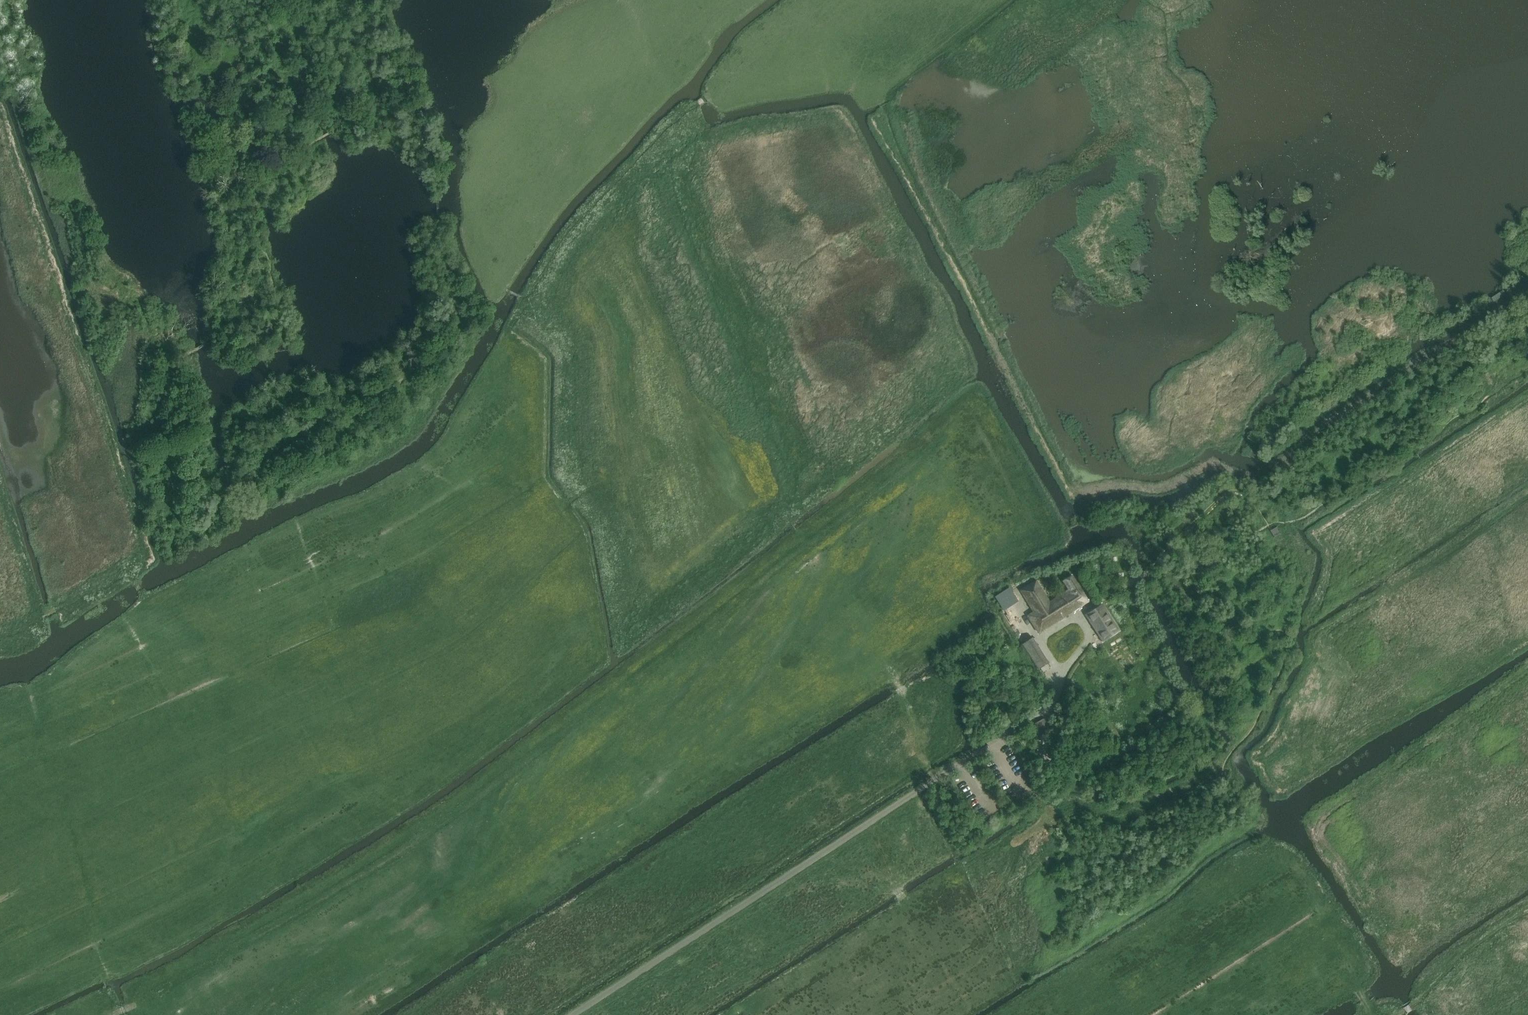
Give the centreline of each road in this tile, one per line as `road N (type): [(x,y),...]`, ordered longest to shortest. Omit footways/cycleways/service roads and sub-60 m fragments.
road 1 (track): [(573,1014),(1044,711),(1061,671),(1091,634)]
road 2 (track): [(1527,917),(1464,957),(1396,1014)]

